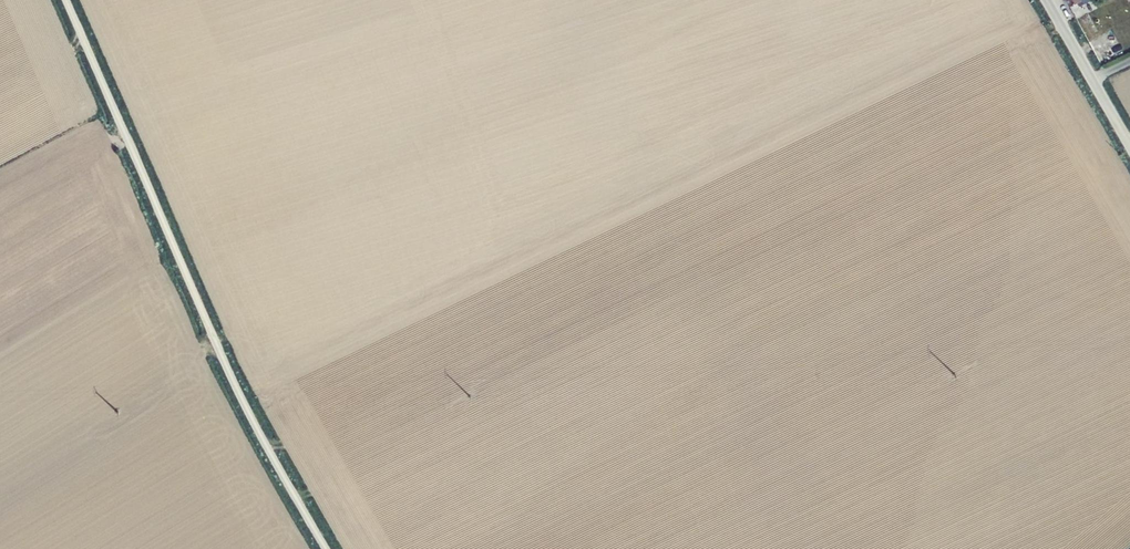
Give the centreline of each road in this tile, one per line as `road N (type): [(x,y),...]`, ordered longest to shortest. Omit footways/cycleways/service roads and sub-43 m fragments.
road 1 (unclassified): [(65,0),(235,387),(326,548)]
road 2 (unclassified): [(1047,0),(1129,145)]

